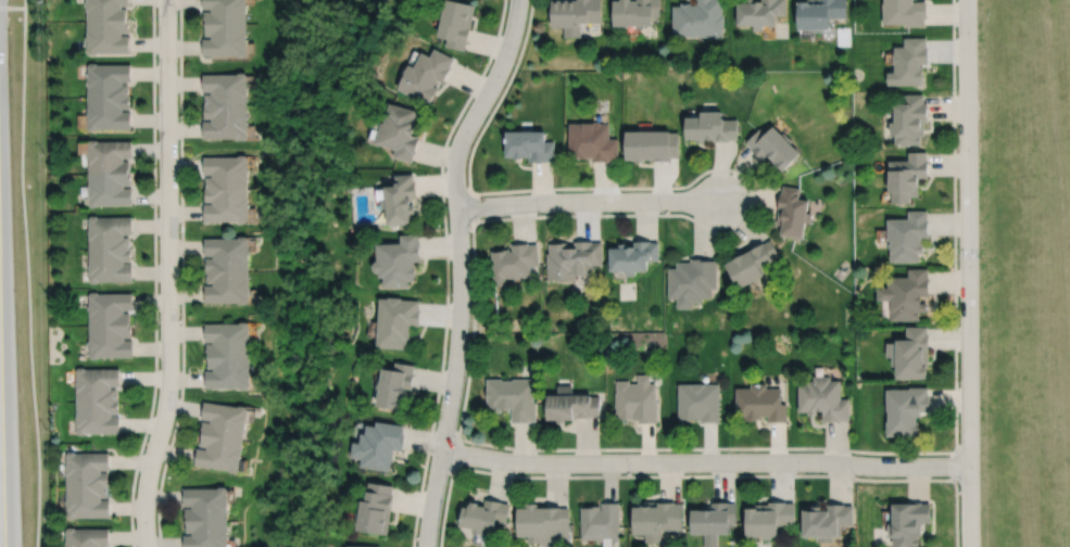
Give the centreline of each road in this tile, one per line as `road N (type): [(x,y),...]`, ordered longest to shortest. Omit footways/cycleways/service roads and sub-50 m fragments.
road 1 (residential): [(518,0),(502,63),(455,158),(458,340),(426,546)]
road 2 (residential): [(166,0),(168,385),(147,486),(147,546)]
road 3 (residential): [(967,0),(970,546)]
road 4 (residential): [(970,465),(527,462),(442,449)]
road 5 (residential): [(719,200),(456,207)]
road 6 (secondary): [(12,546),(0,285)]

